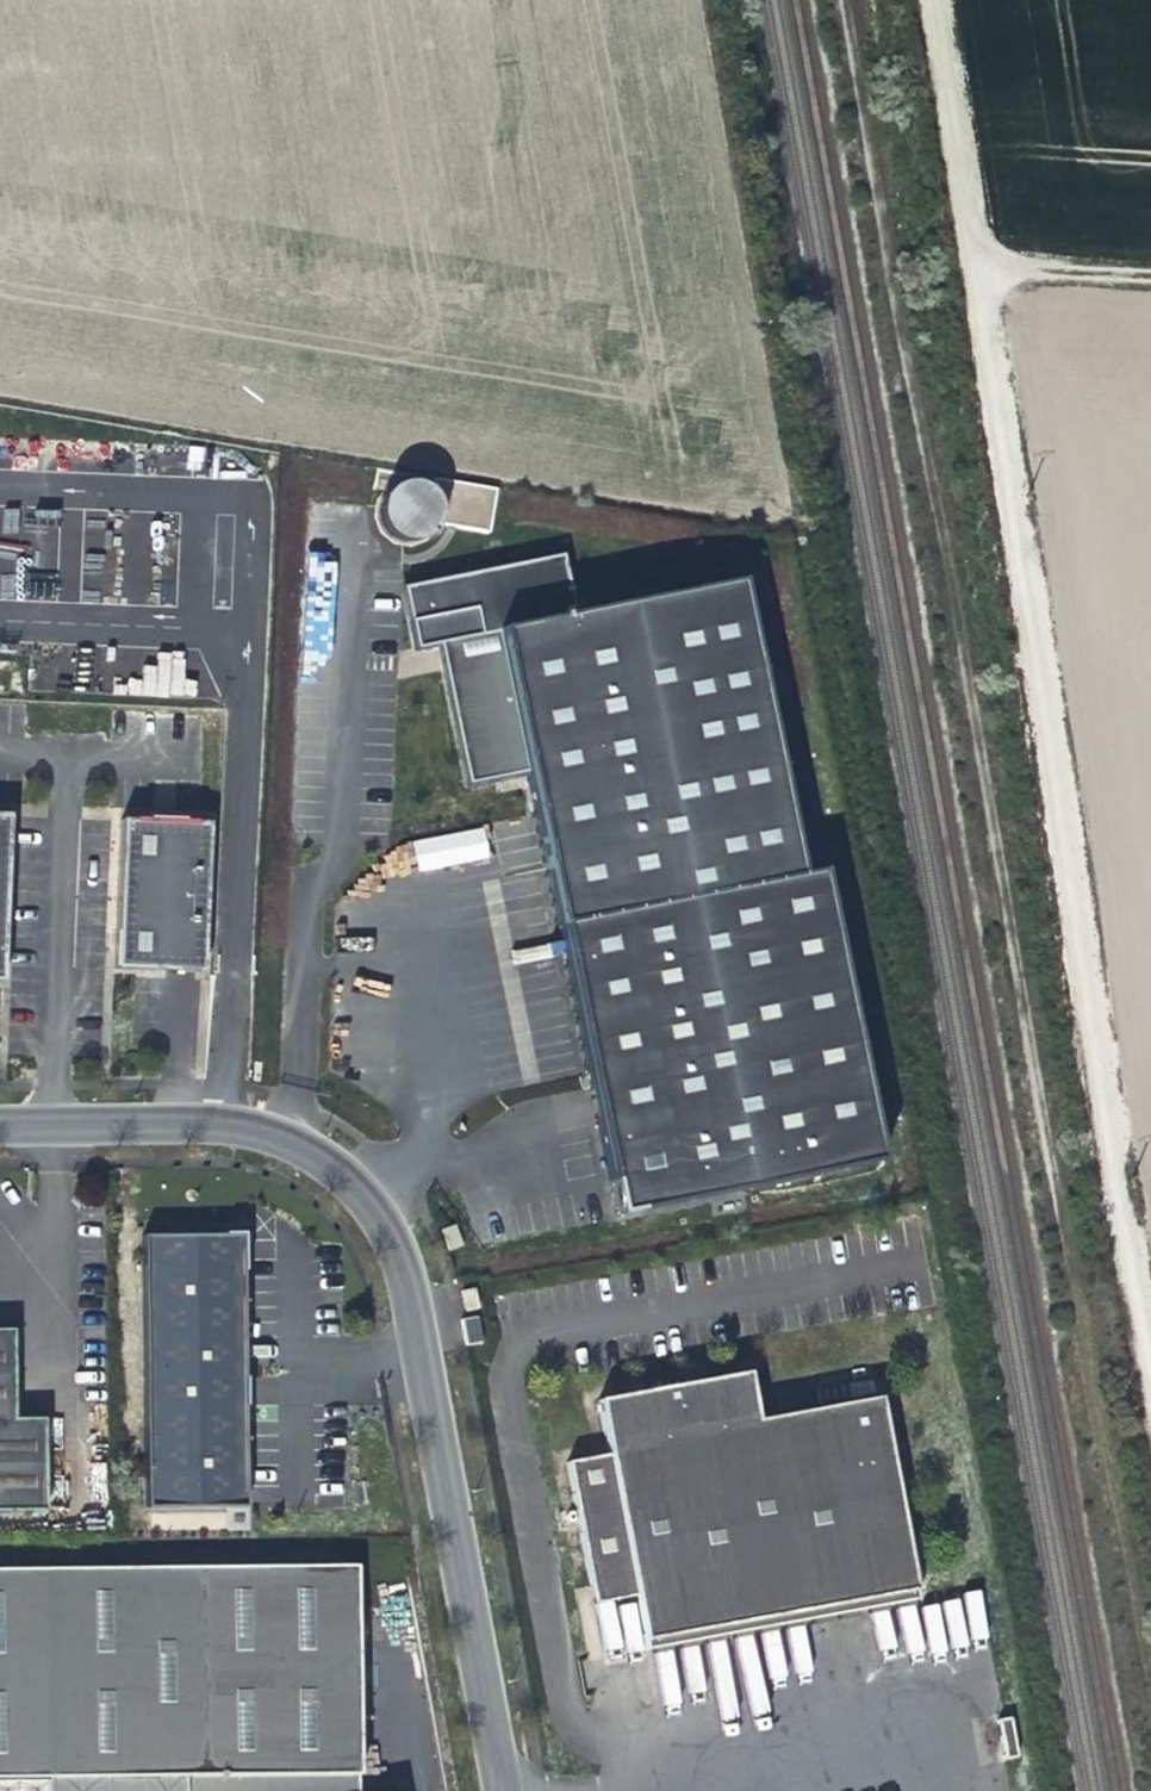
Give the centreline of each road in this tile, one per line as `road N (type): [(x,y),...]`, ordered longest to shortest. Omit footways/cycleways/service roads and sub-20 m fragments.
road 1 (track): [(933,0),(981,270),(1092,1100),(1150,1391)]
road 2 (unclassified): [(498,1790),(407,1294),(383,1233),(345,1180),(302,1145),(244,1123),(0,1124)]
road 3 (track): [(1150,278),(981,270)]

